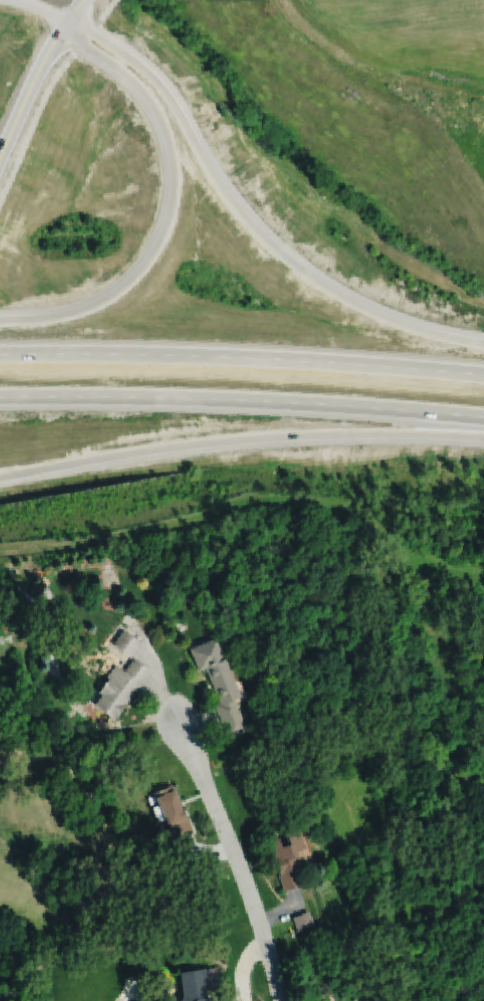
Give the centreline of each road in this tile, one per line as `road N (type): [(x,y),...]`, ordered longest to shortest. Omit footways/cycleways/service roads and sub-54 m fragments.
road 1 (motorway): [(483,344),(387,318),(283,255),(242,210),(153,73),(97,28),(65,25)]
road 2 (motorway): [(0,478),(252,438),(483,437)]
road 3 (motorway): [(483,376),(225,356),(0,355)]
road 4 (motorway): [(0,399),(266,402),(483,418)]
road 5 (motorway): [(65,25),(136,87),(160,126),(171,165),(167,222),(149,259),(116,292),(74,311),(0,319)]
road 6 (residential): [(181,725),(239,863),(282,1000)]
road 7 (tertiary): [(0,153),(43,62),(86,0)]

